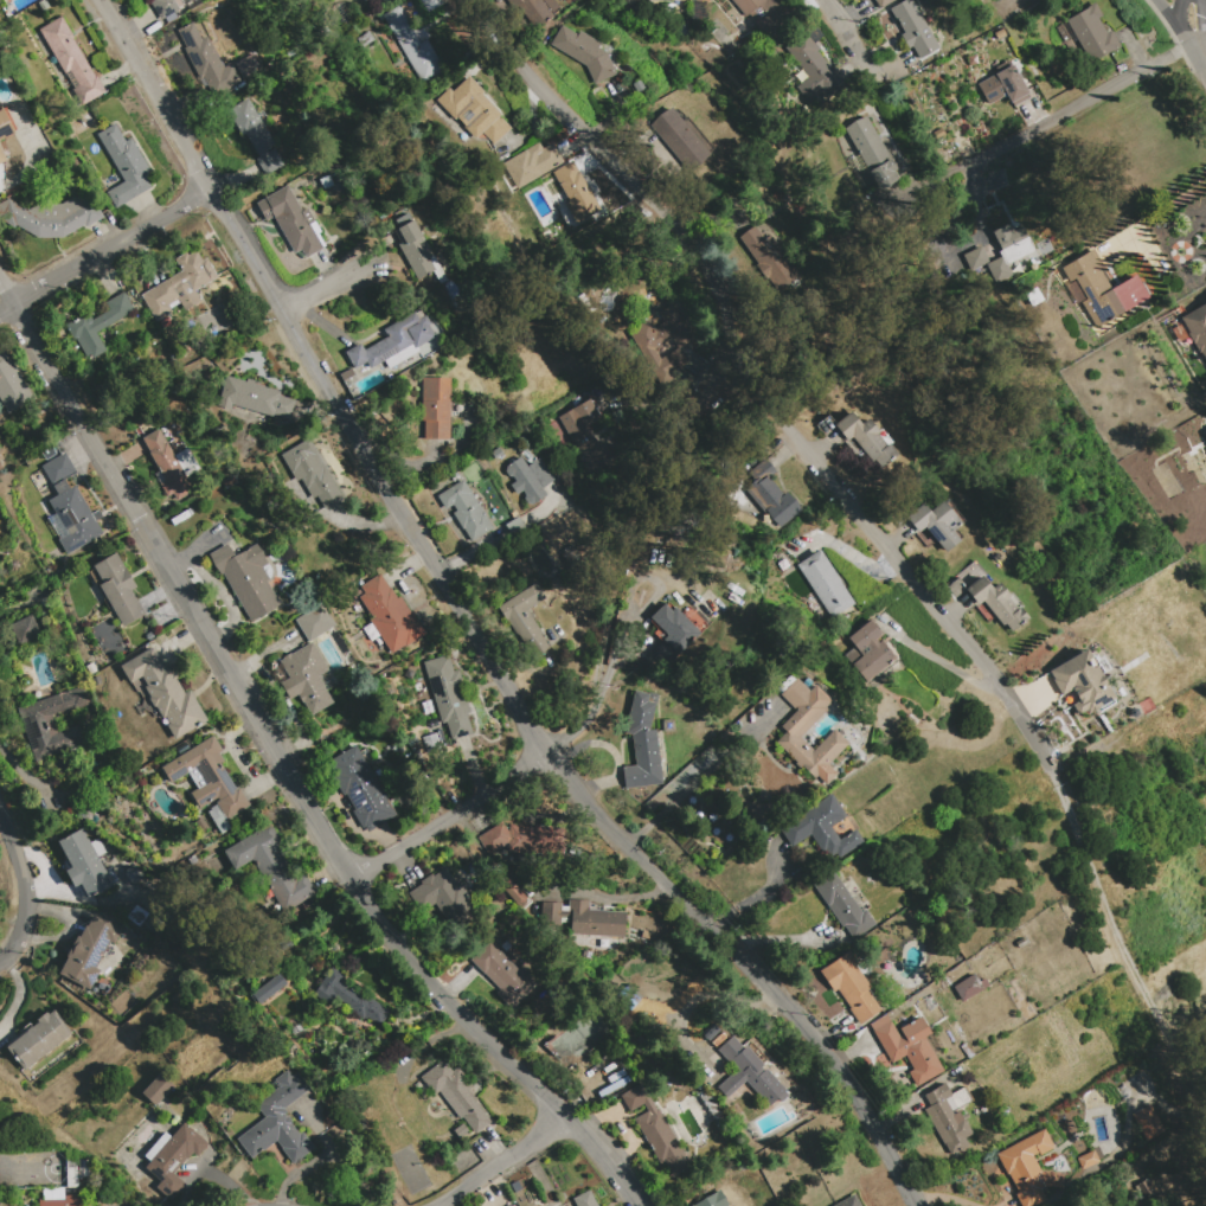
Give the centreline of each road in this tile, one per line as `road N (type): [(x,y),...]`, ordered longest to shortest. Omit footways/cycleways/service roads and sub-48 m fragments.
road 1 (residential): [(98,0),(549,757),(841,1059),(920,1205)]
road 2 (residential): [(0,283),(354,880),(447,1005),(617,1168),(639,1205)]
road 3 (residential): [(471,0),(522,69),(707,272),(727,310),(723,358),(993,675),(1051,768)]
road 4 (residential): [(354,880),(549,757),(723,358)]
road 5 (track): [(1051,768),(1124,956),(1205,1113)]
road 6 (residential): [(0,315),(210,193)]
road 7 (residential): [(0,813),(33,910),(0,968)]
road 8 (residential): [(439,1205),(563,1122)]

